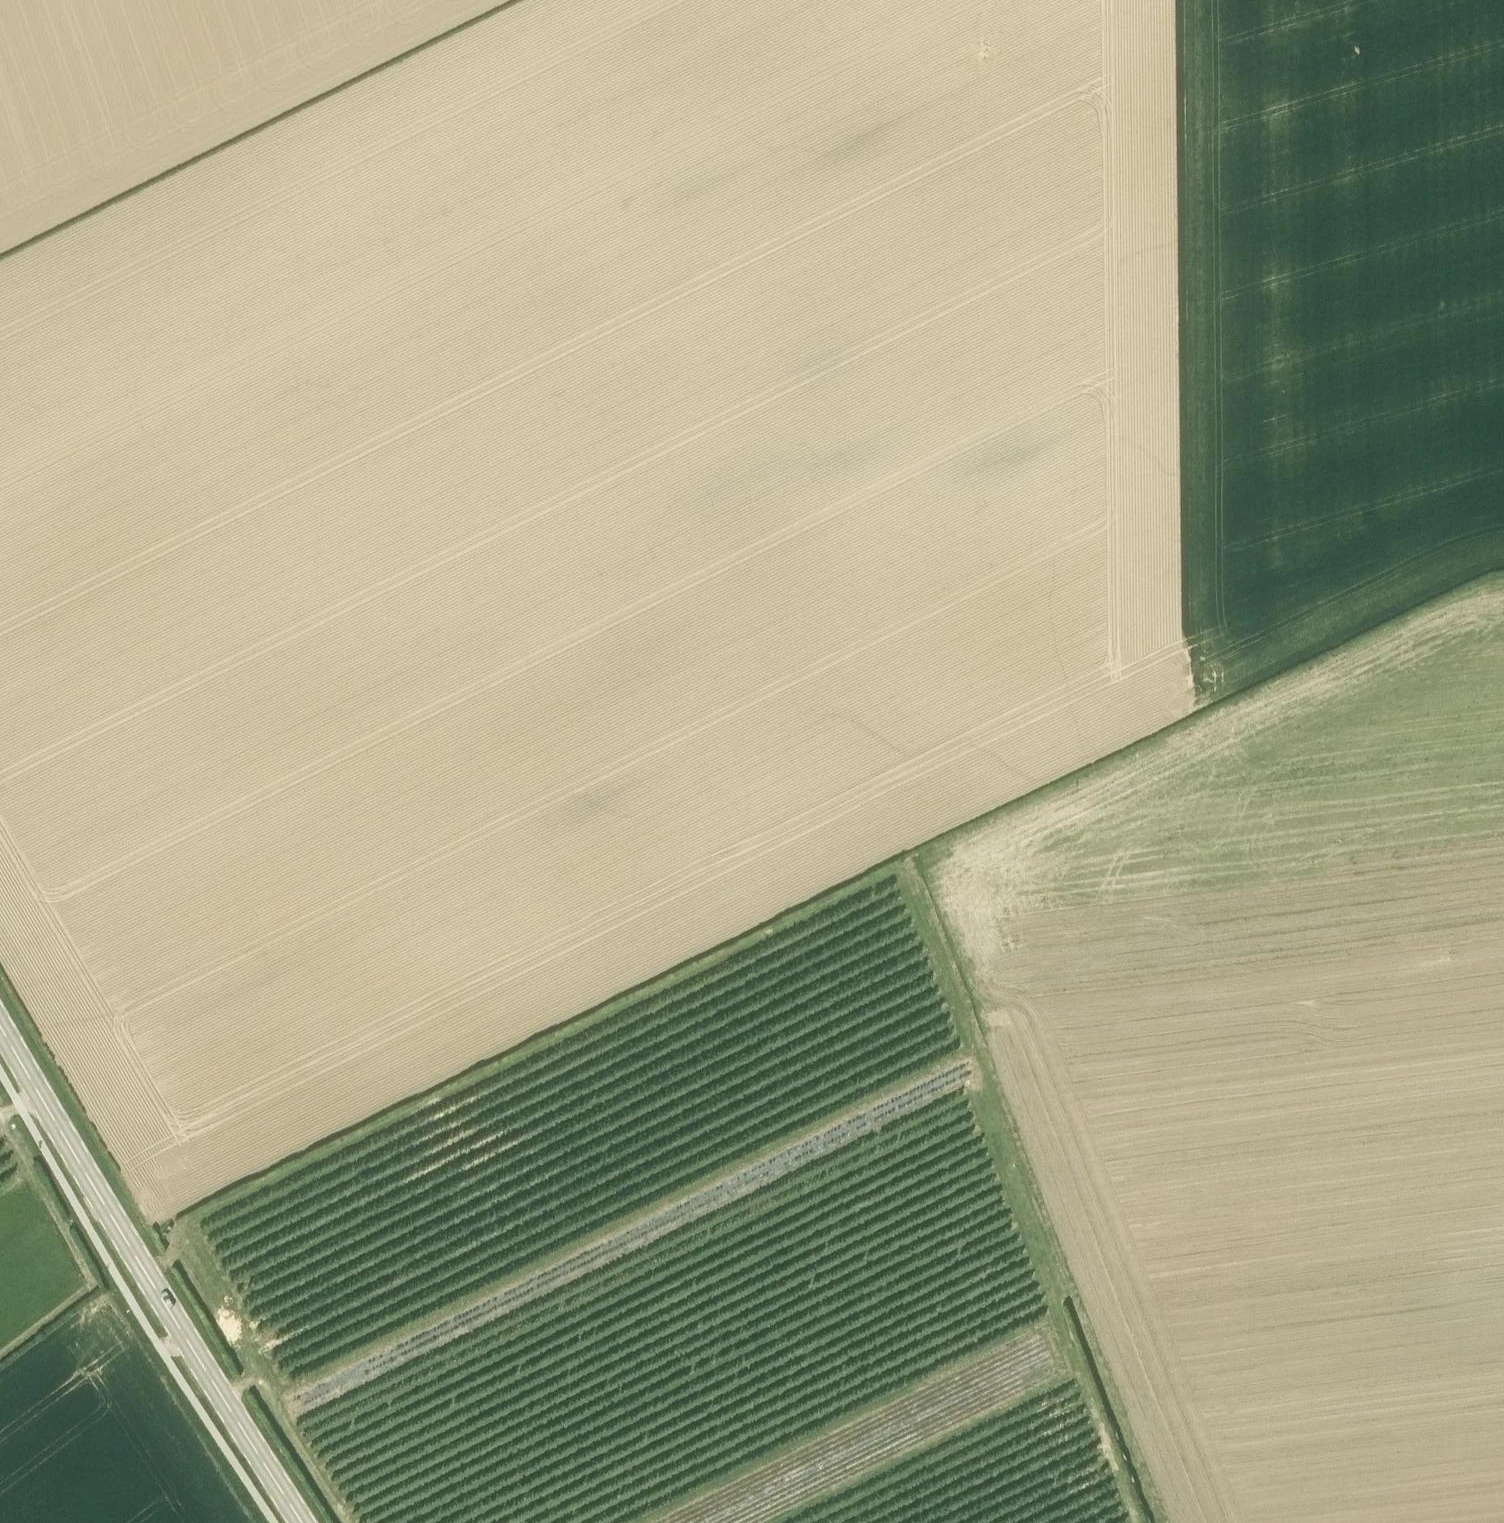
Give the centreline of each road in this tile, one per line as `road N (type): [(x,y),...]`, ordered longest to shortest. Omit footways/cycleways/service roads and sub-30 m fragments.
road 1 (secondary): [(304,1522),(0,1024)]

